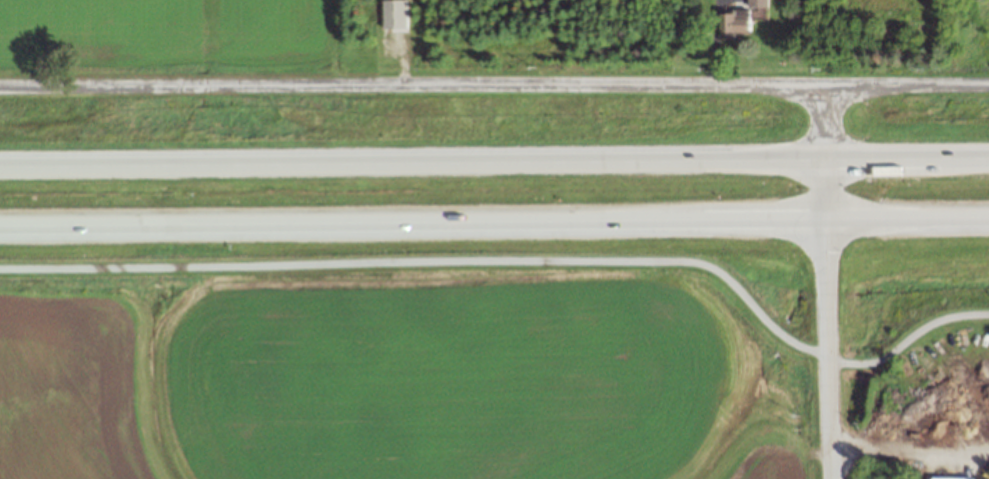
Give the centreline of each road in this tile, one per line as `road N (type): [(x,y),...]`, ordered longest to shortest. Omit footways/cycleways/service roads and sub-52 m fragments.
road 1 (trunk): [(988,158),(0,167)]
road 2 (trunk): [(0,226),(988,218)]
road 3 (residential): [(988,84),(0,88)]
road 4 (residential): [(826,84),(831,478)]

